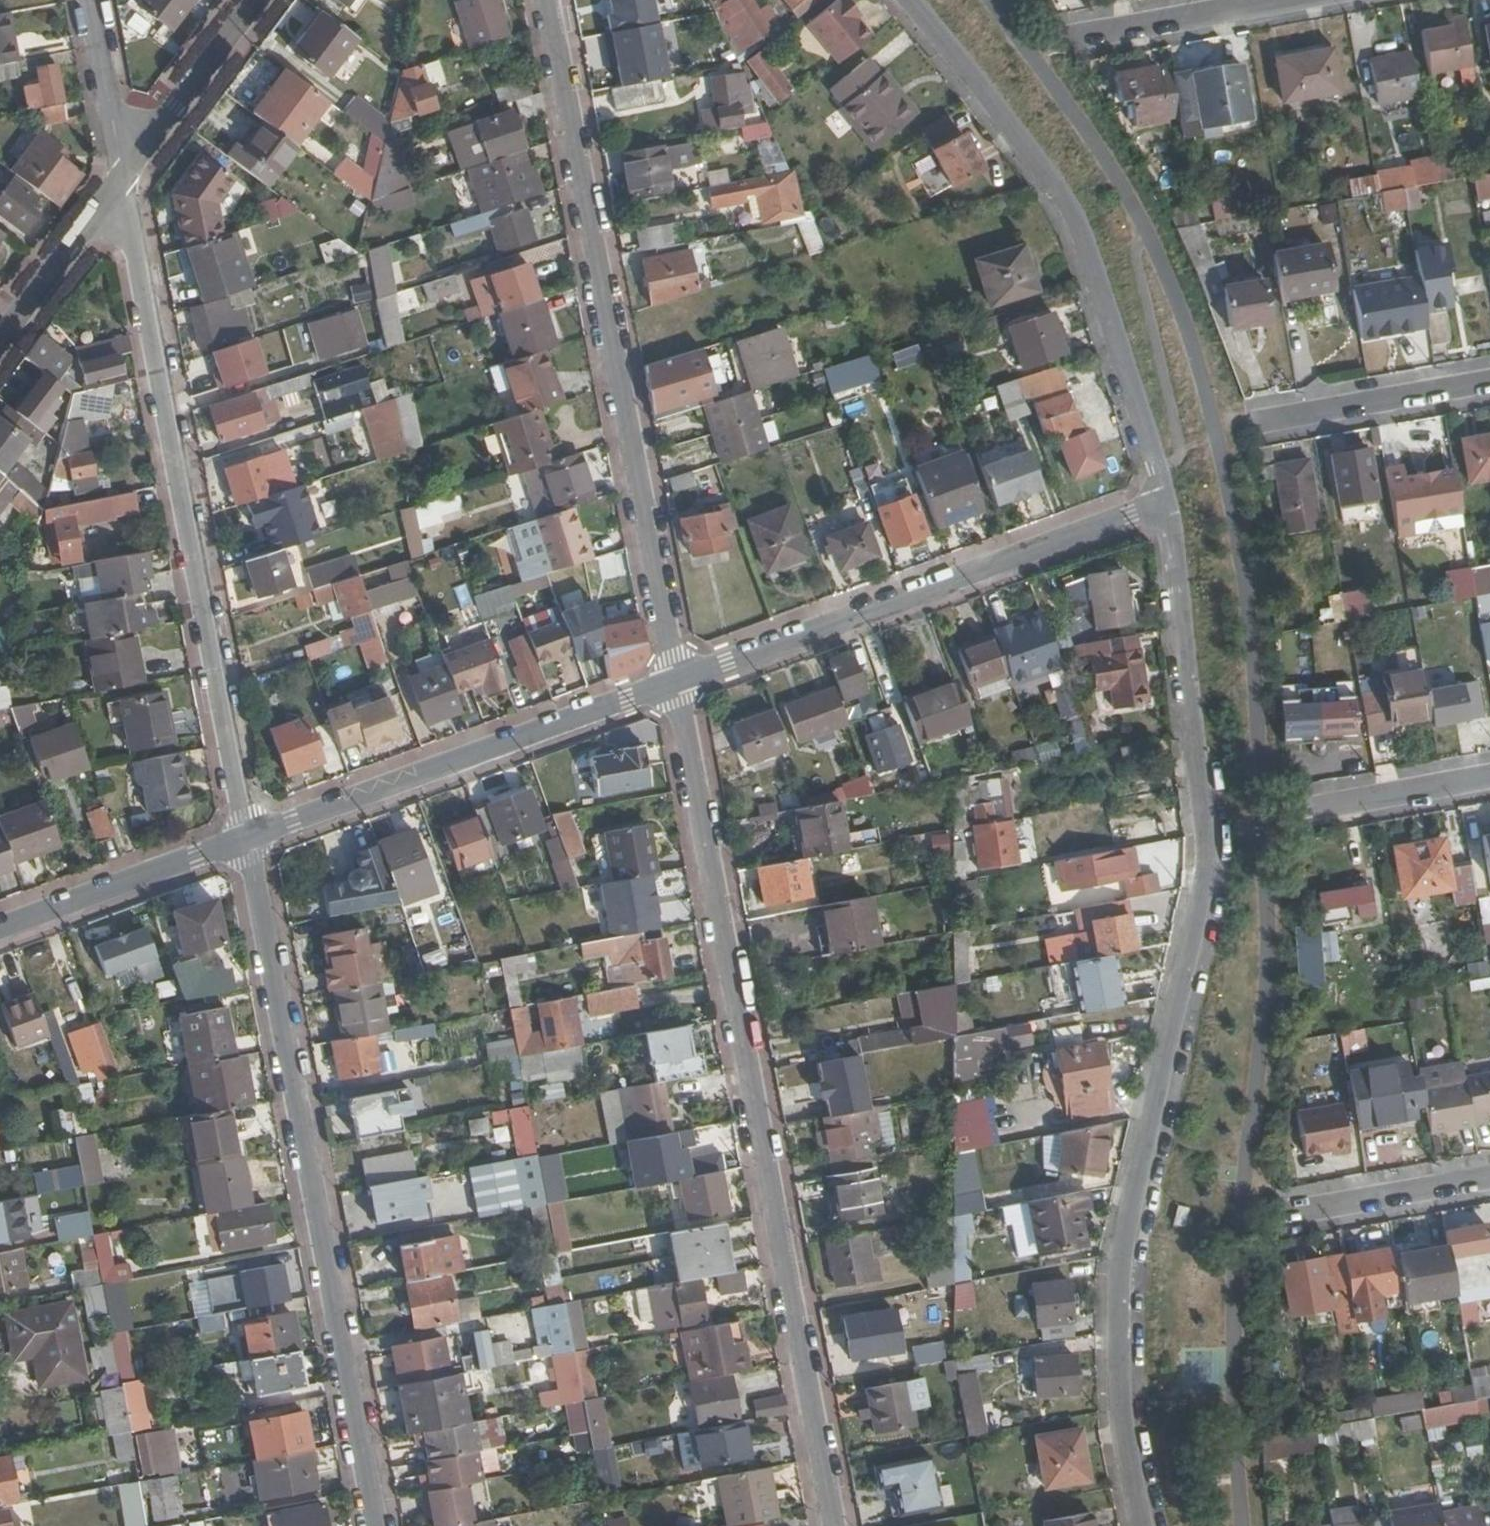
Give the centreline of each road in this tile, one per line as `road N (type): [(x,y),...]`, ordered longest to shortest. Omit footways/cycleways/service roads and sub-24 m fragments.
road 1 (residential): [(1144,1525),(1121,1401),(1127,1223),(1207,876),(1208,832),(1168,502)]
road 2 (residential): [(833,1525),(676,681)]
road 3 (residential): [(376,1525),(249,839)]
road 4 (residential): [(676,681),(548,0)]
road 5 (residential): [(249,839),(122,177)]
road 6 (residential): [(1168,502),(1069,215),(899,0)]
road 7 (residential): [(676,681),(1168,502)]
road 8 (residential): [(249,839),(676,681)]
road 9 (residential): [(0,929),(249,839)]
road 10 (residential): [(1489,382),(1260,423)]
road 11 (residential): [(257,0),(122,177)]
road 12 (residential): [(1281,0),(1070,37)]
road 13 (residential): [(122,177),(0,340)]
road 14 (residential): [(1489,1177),(1290,1212)]
road 15 (residential): [(122,177),(90,0)]
road 16 (residential): [(1489,777),(1317,808)]

